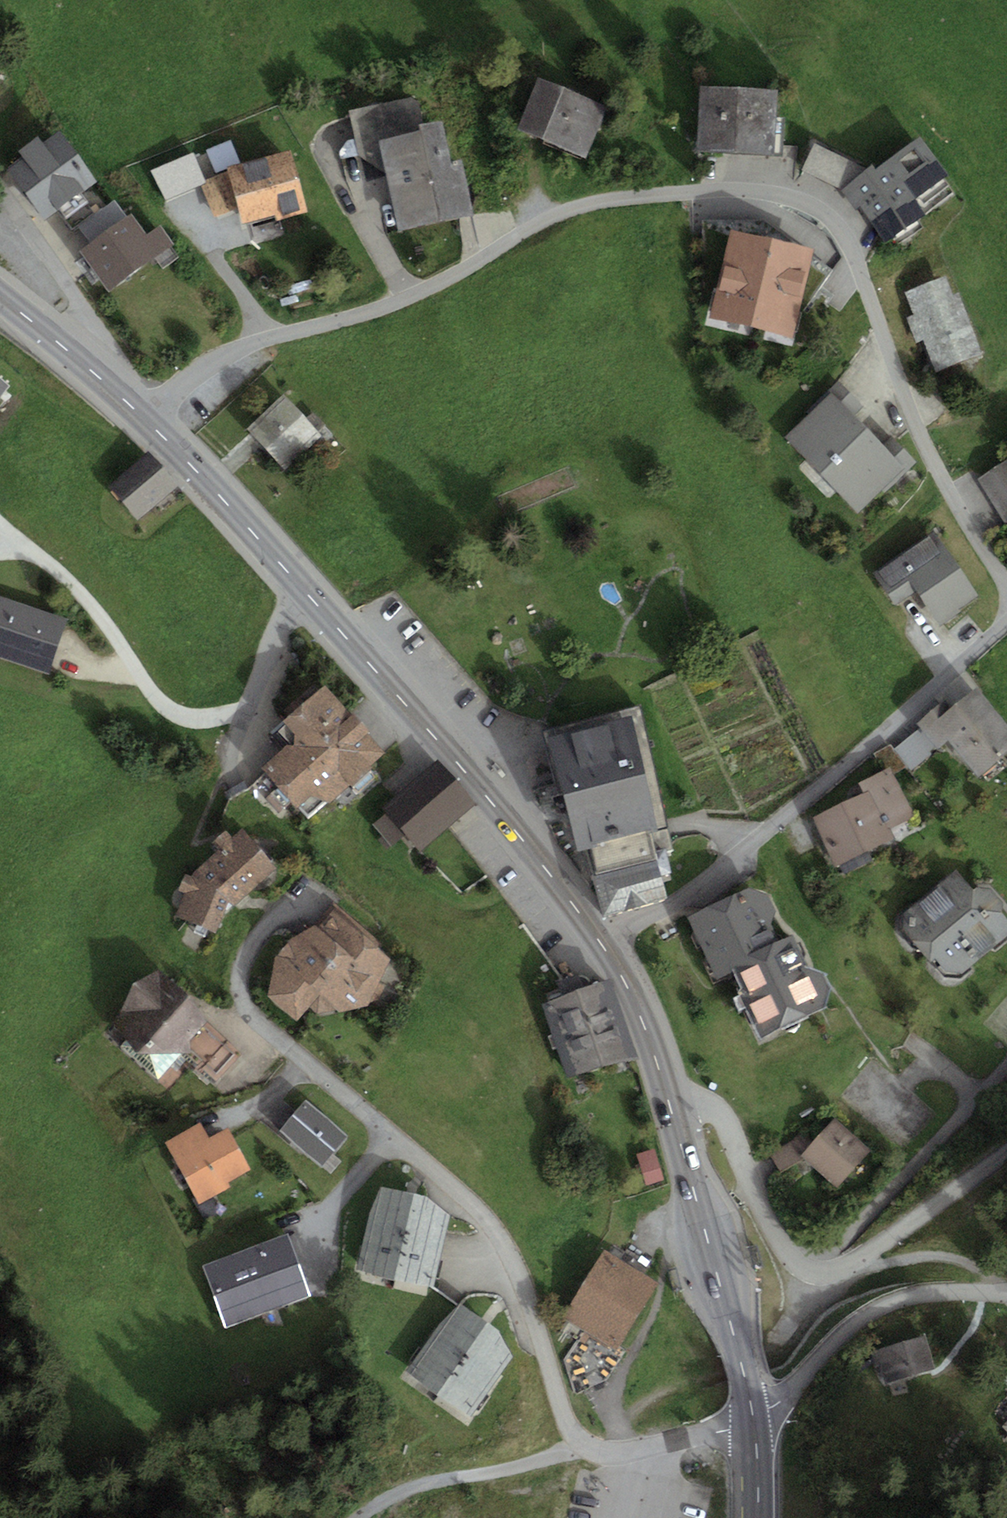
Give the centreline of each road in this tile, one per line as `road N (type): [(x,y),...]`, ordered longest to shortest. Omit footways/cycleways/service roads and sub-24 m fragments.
road 1 (residential): [(1006,583),(913,423),(845,237),(824,214),(767,193),(718,190),(581,205),(407,297),(214,360),(144,418)]
road 2 (residential): [(754,1417),(621,1451),(581,1440),(561,1410),(524,1288),(497,1232),(247,1011),(243,966),(308,884)]
road 3 (residential): [(605,949),(709,879),(1006,620)]
road 4 (primary): [(605,949),(517,832),(306,593)]
road 5 (residential): [(671,1110),(696,1105),(718,1114),(772,1231),(812,1270),(851,1263),(1006,1151)]
road 6 (residential): [(0,524),(63,576),(162,703),(183,715),(222,716),(250,706),(279,623),(306,593)]
road 7 (primary): [(754,1417),(671,1110)]
road 8 (residential): [(1006,1292),(923,1293),(884,1303),(828,1344),(782,1401),(754,1417)]
road 9 (primary): [(306,593),(144,418)]
road 10 (track): [(581,1440),(524,1465),(431,1480),(358,1517)]
road 11 (residential): [(0,188),(75,302),(83,319),(75,355)]
road 12 (primary): [(671,1110),(637,1009),(605,949)]
road 13 (track): [(851,1263),(946,1256),(978,1268),(1002,1291)]

